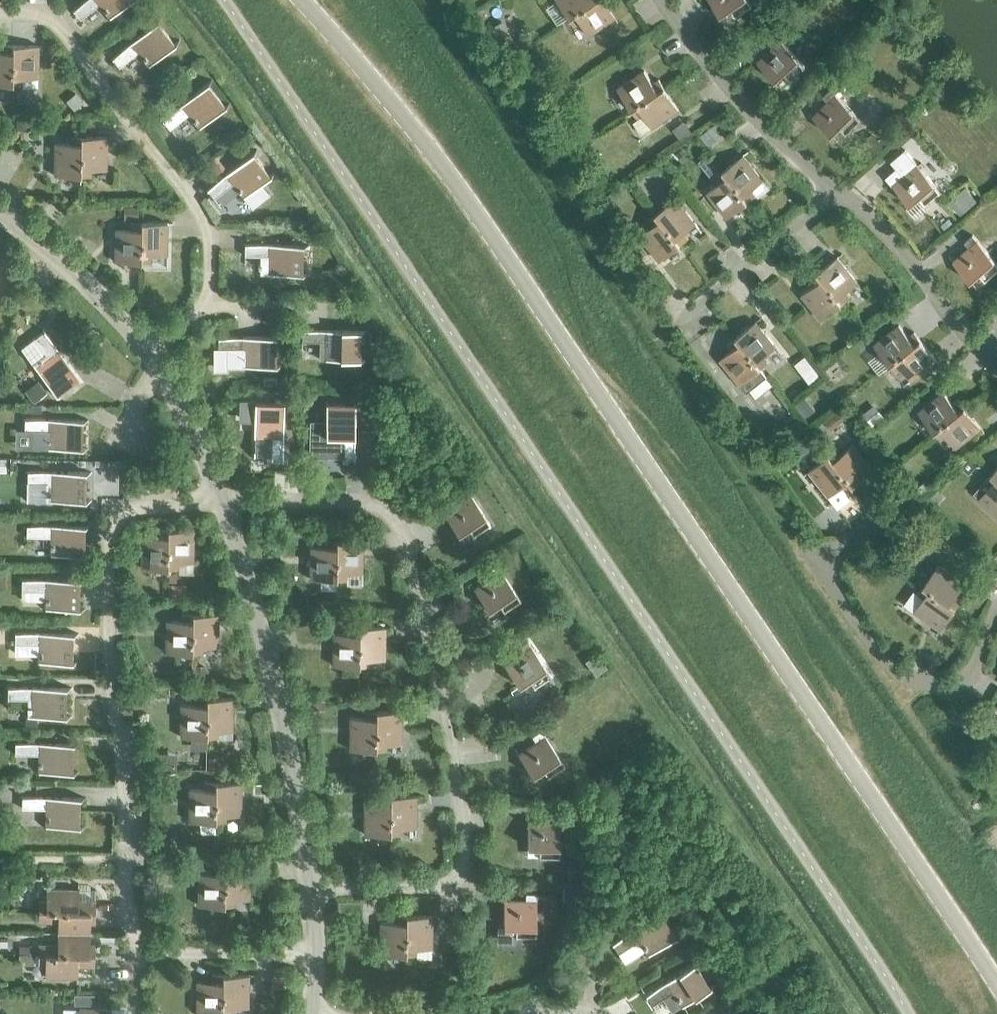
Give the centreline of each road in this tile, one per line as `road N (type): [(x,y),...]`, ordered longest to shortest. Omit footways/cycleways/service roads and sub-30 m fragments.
road 1 (residential): [(914,1013),(228,0)]
road 2 (tertiary): [(996,985),(844,744),(518,271),(442,167),(302,0)]
road 3 (residential): [(315,959),(137,951),(107,618),(109,539),(113,523),(128,512),(224,500)]
road 4 (unclassified): [(314,894),(448,887),(464,870),(412,542),(370,502),(224,500)]
road 5 (residential): [(314,894),(277,671),(224,500)]
road 6 (unclassified): [(996,619),(974,681),(941,691),(898,667),(826,556),(889,512)]
road 7 (unclassified): [(215,305),(215,235),(56,18)]
road 8 (unclassified): [(668,0),(793,157),(843,189)]
road 9 (unclassified): [(843,189),(996,360)]
road 10 (unclassified): [(669,328),(843,189)]
road 11 (residential): [(151,352),(0,211)]
road 12 (residential): [(224,500),(151,352)]

